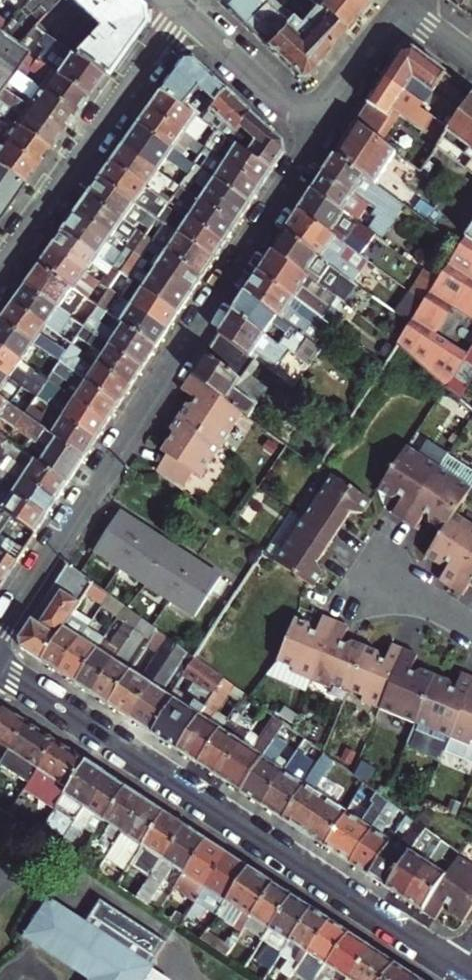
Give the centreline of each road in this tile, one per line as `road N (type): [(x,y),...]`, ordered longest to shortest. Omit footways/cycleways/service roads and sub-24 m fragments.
road 1 (residential): [(0,634),(316,136)]
road 2 (residential): [(459,967),(0,665)]
road 3 (residential): [(180,8),(0,267)]
road 4 (residential): [(316,136),(410,5),(471,53)]
road 5 (residential): [(180,8),(316,136)]

